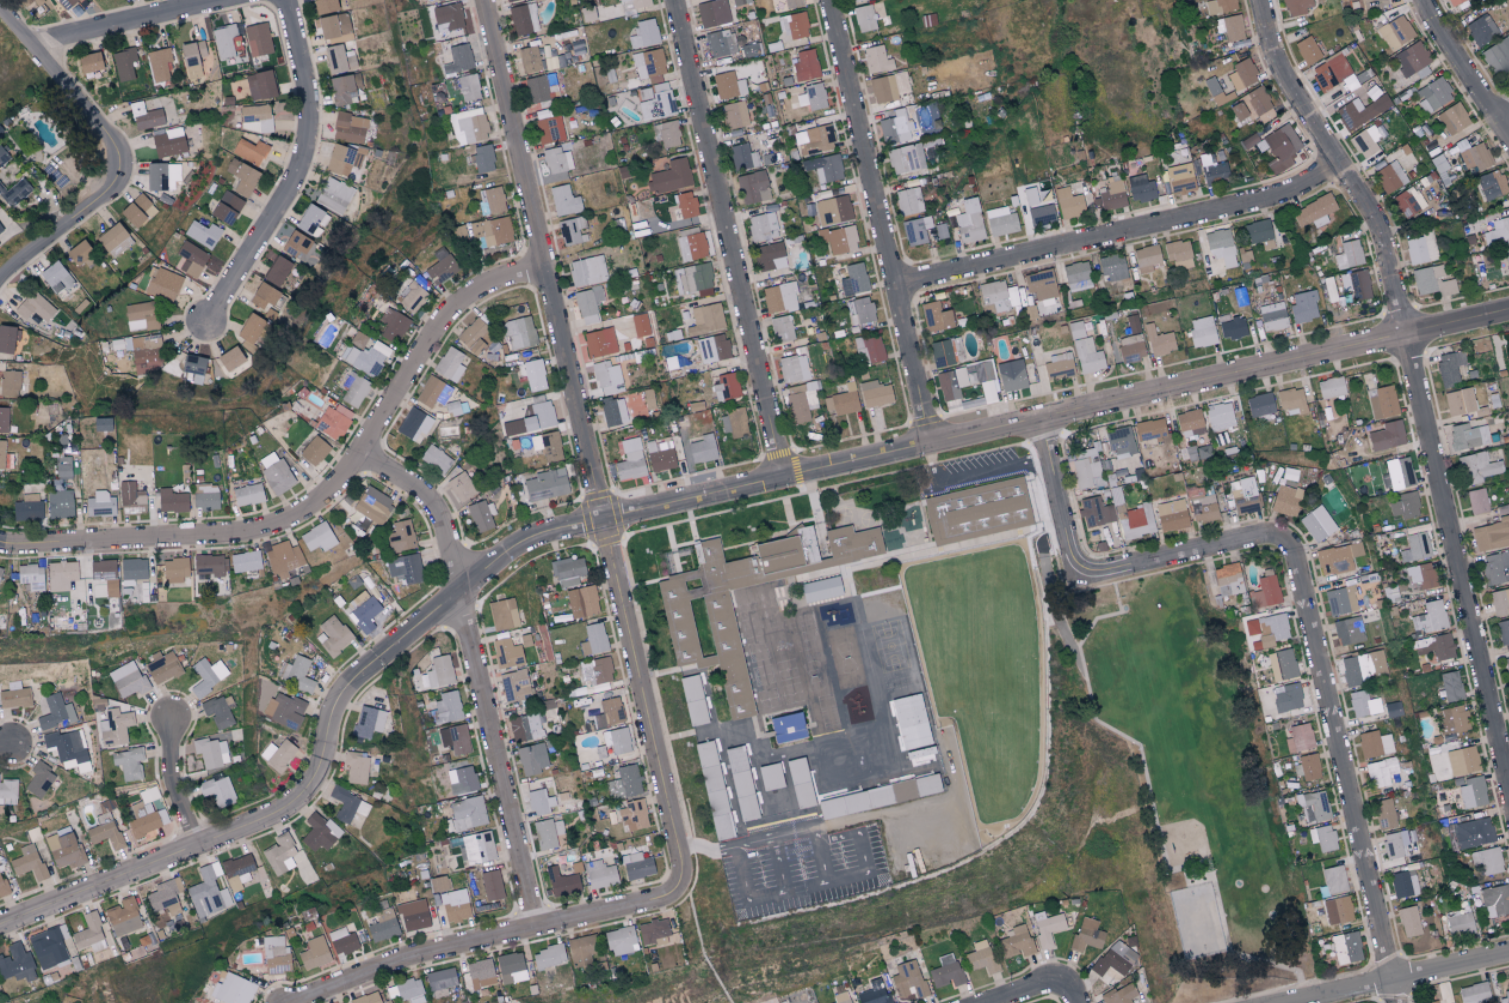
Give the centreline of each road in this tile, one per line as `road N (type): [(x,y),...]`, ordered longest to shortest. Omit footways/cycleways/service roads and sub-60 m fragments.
road 1 (residential): [(0,927),(290,807),(320,770),(339,696),(516,545),(782,477)]
road 2 (residential): [(679,883),(483,0)]
road 3 (residential): [(1508,792),(1378,229),(1289,91),(1260,0)]
road 4 (residential): [(782,477),(1508,311)]
road 5 (residential): [(0,544),(226,539),(268,531),(310,510),(340,484),(455,308),(479,290),(545,269)]
road 6 (residential): [(782,477),(674,0)]
road 7 (residential): [(1397,1002),(1293,556),(1283,542)]
road 8 (residential): [(893,284),(1282,194),(1337,164)]
road 9 (residential): [(929,444),(827,0)]
road 10 (residential): [(301,1002),(424,954),(649,901),(679,883)]
road 11 (residential): [(0,285),(101,203),(117,181),(118,159),(0,7)]
road 12 (residential): [(206,323),(307,159),(313,104),(286,0)]
road 13 (residential): [(536,929),(459,590)]
road 14 (residential): [(1297,1002),(1508,952)]
road 15 (residential): [(1077,580),(1265,537),(1283,542)]
road 16 (residential): [(33,47),(232,0)]
road 17 (residential): [(459,590),(436,509),(359,453)]
road 18 (residential): [(1077,580),(1041,418)]
road 19 (residential): [(1508,137),(1424,0)]
road 20 (residential): [(199,847),(175,791),(171,716)]

